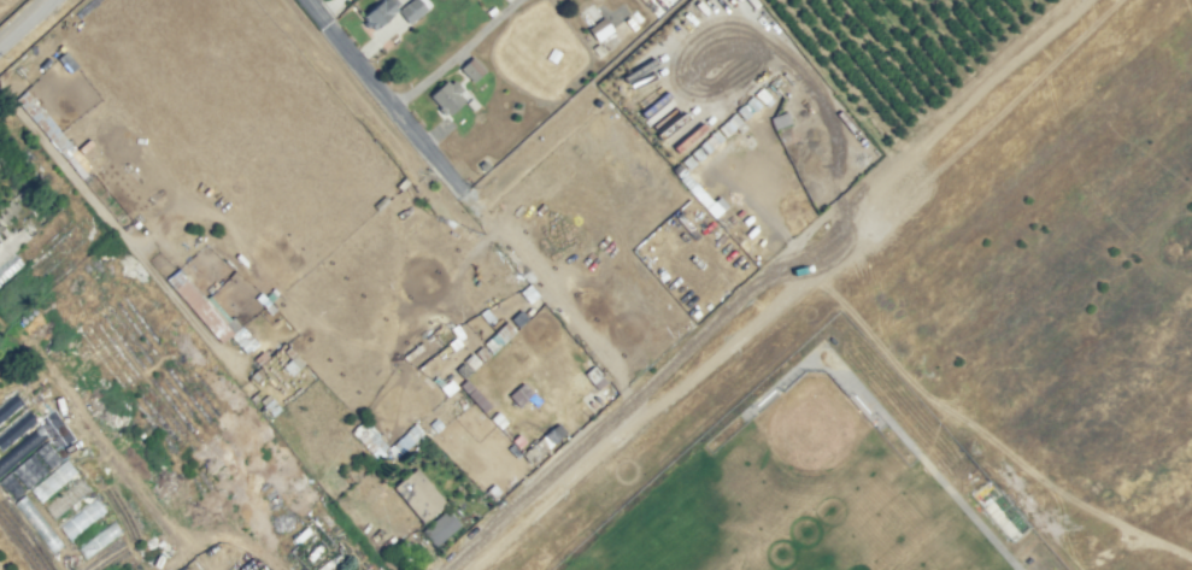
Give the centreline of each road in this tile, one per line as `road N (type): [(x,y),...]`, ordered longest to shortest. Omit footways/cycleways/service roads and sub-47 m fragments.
road 1 (residential): [(457,184),(304,0)]

